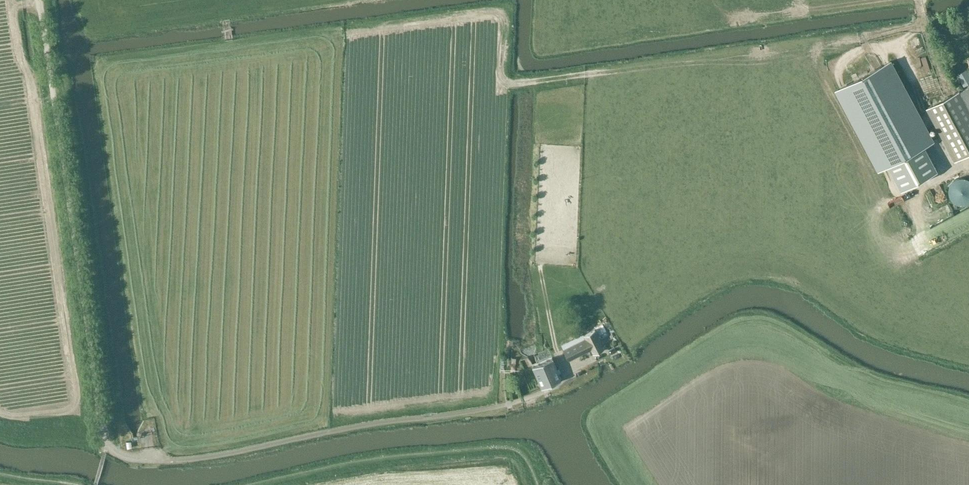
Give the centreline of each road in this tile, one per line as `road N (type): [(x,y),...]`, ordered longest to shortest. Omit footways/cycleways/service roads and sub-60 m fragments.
road 1 (unclassified): [(105,453),(38,0)]
road 2 (track): [(494,101),(505,84),(922,22)]
road 3 (track): [(375,361),(333,418),(175,447),(156,460)]

